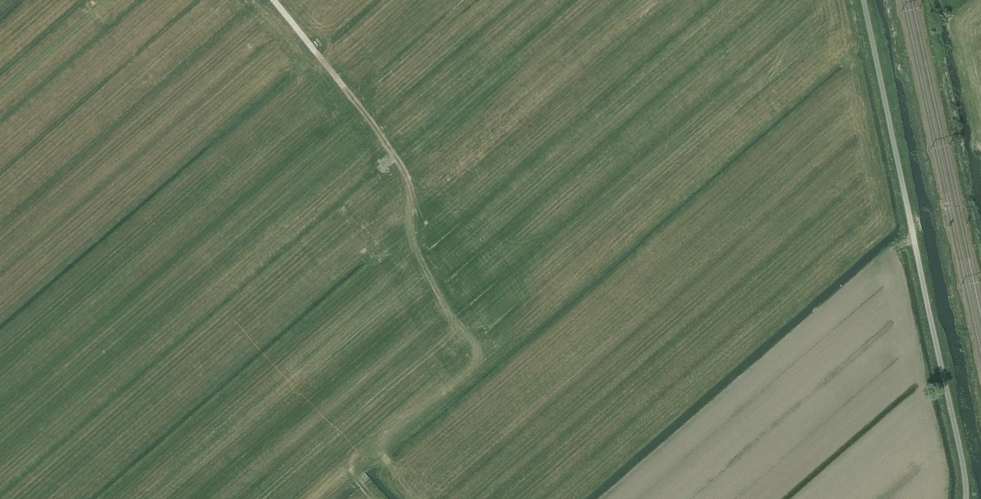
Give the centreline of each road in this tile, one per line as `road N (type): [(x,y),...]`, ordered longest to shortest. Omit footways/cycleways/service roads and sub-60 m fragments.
road 1 (track): [(273,0),(377,128),(410,179),(418,209)]

